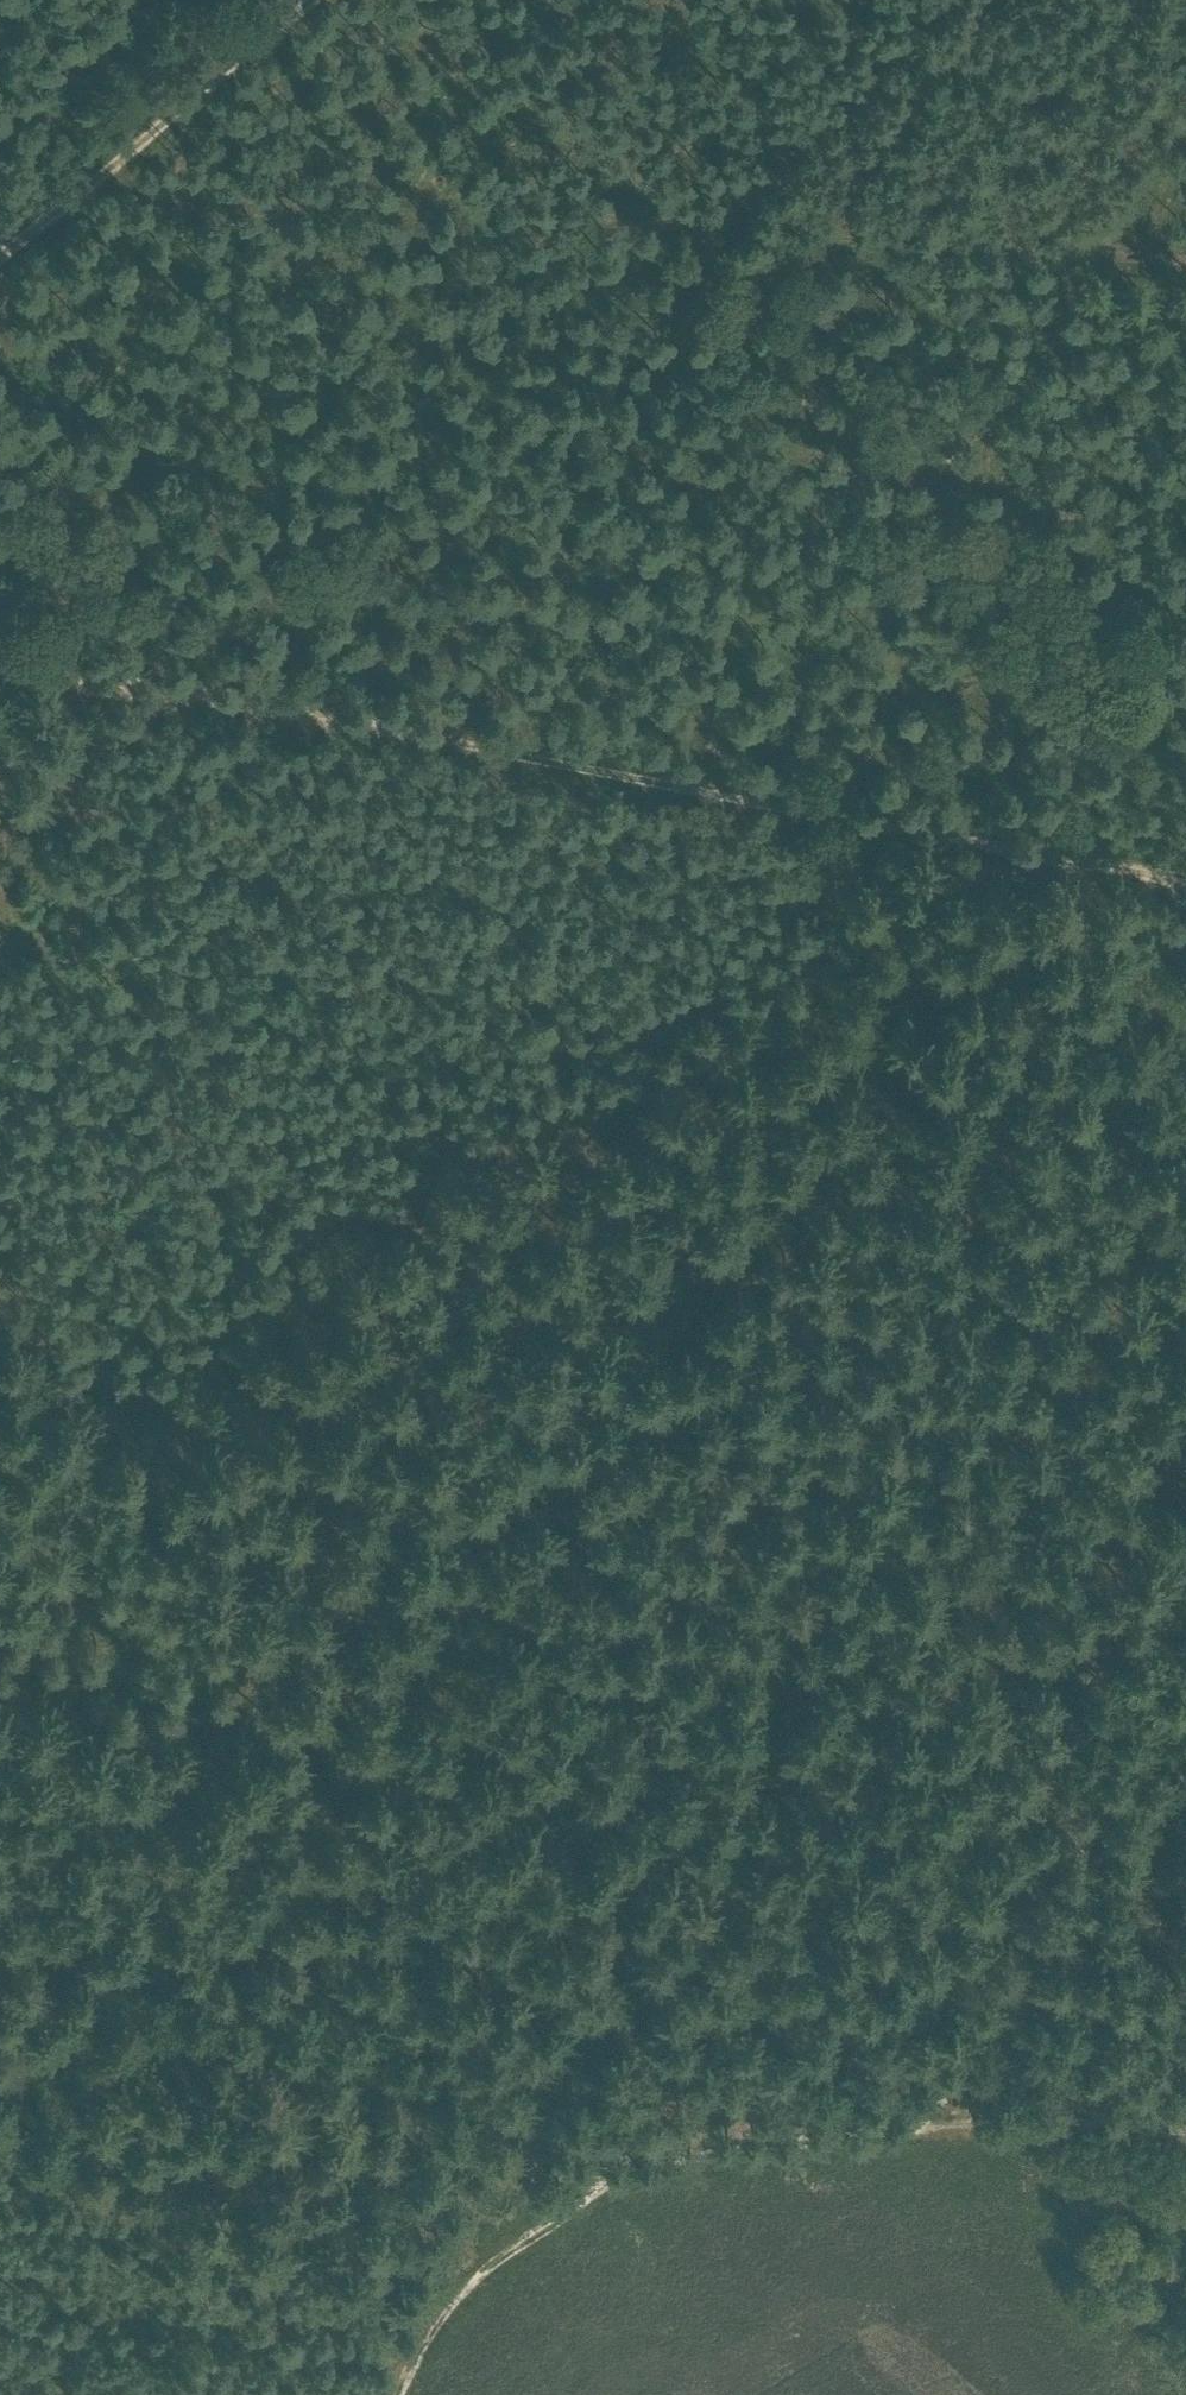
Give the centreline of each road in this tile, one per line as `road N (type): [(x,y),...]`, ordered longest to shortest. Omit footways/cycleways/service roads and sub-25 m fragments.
road 1 (track): [(0,659),(381,724),(829,819),(1185,876)]
road 2 (track): [(617,2179),(0,2015)]
road 3 (track): [(917,2129),(943,2098),(965,2046),(1185,1671)]
road 4 (track): [(617,2179),(480,2275),(439,2322),(399,2394)]
road 5 (track): [(917,2129),(734,2152),(617,2179)]
road 6 (track): [(319,0),(100,174)]
road 7 (track): [(1185,2133),(1027,2122),(917,2129)]
road 8 (track): [(100,174),(0,254)]

